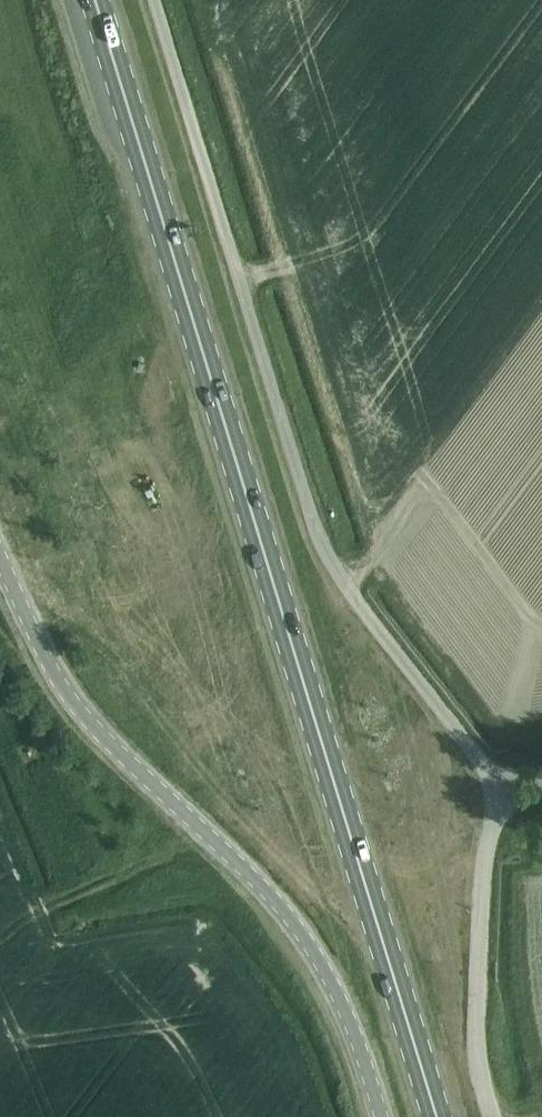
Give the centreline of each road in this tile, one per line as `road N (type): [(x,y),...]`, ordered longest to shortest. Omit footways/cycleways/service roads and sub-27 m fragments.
road 1 (primary): [(95,0),(437,1116)]
road 2 (unclassified): [(502,797),(350,597),(316,534),(155,0)]
road 3 (unclassified): [(380,1116),(339,1000),(288,915),(72,703),(0,559)]
road 4 (unclassified): [(491,1116),(476,1039),(481,867),(502,797)]

